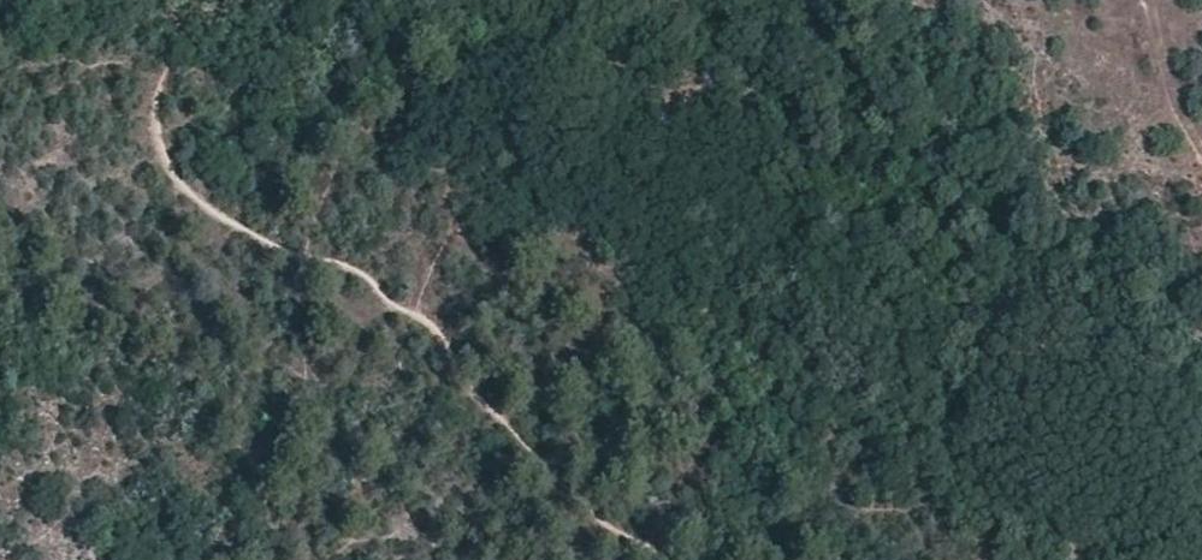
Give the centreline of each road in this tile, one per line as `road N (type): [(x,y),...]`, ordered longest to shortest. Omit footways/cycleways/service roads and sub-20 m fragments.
road 1 (track): [(657,559),(531,448),(461,370),(435,326),(372,282),(264,239),(189,191),(154,136),(161,64),(183,0)]

